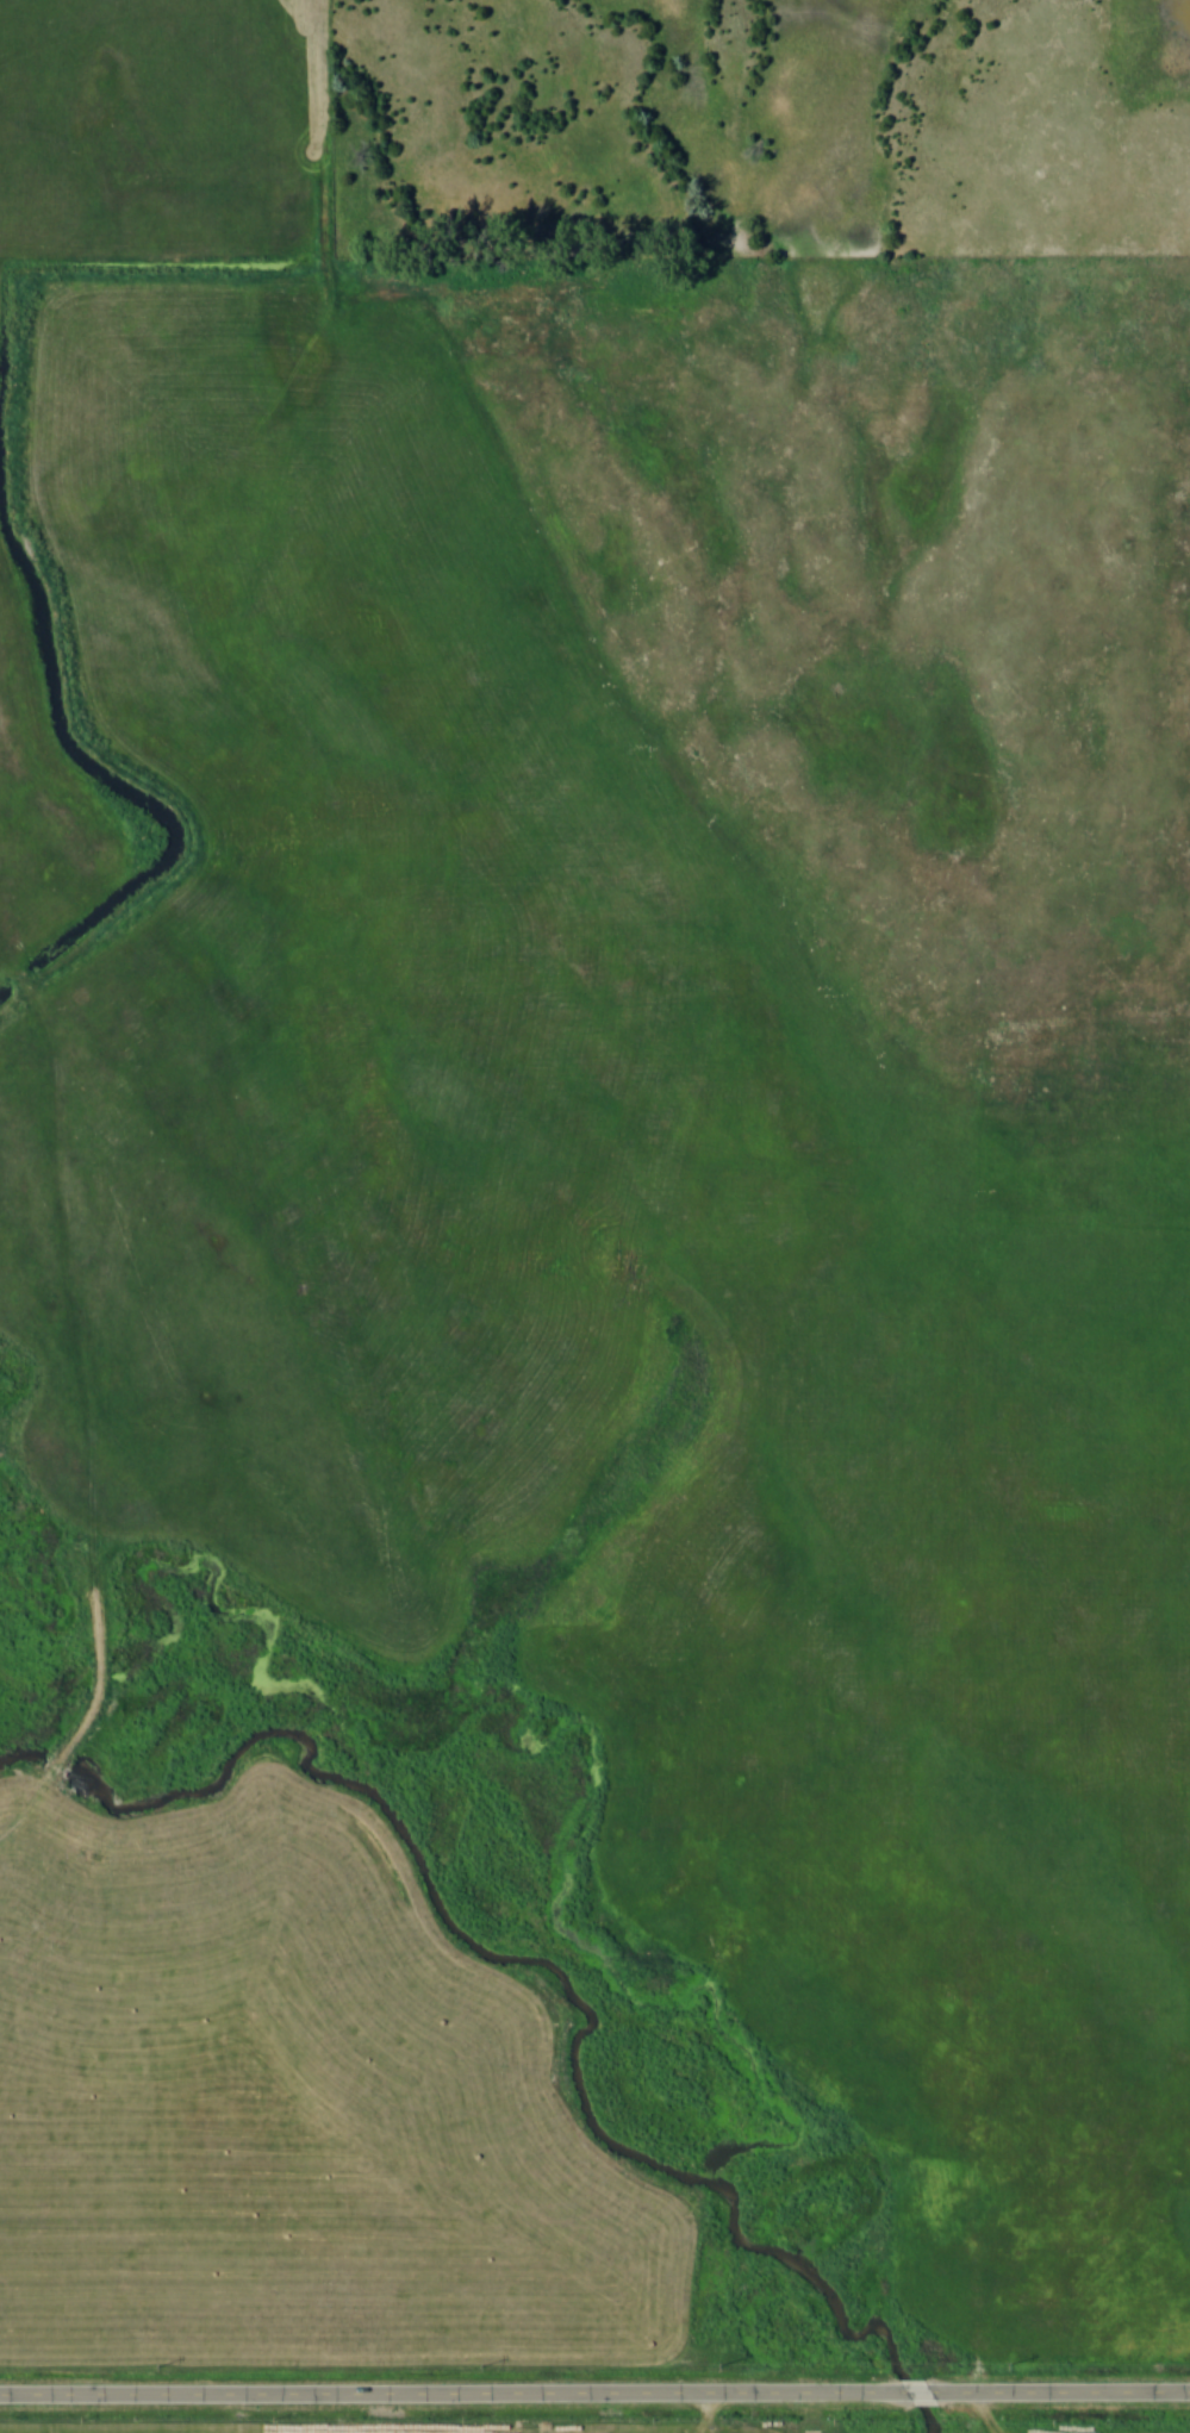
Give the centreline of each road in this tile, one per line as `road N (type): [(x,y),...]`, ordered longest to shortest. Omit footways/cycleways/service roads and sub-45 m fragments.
road 1 (tertiary): [(1189,2390),(0,2395)]

